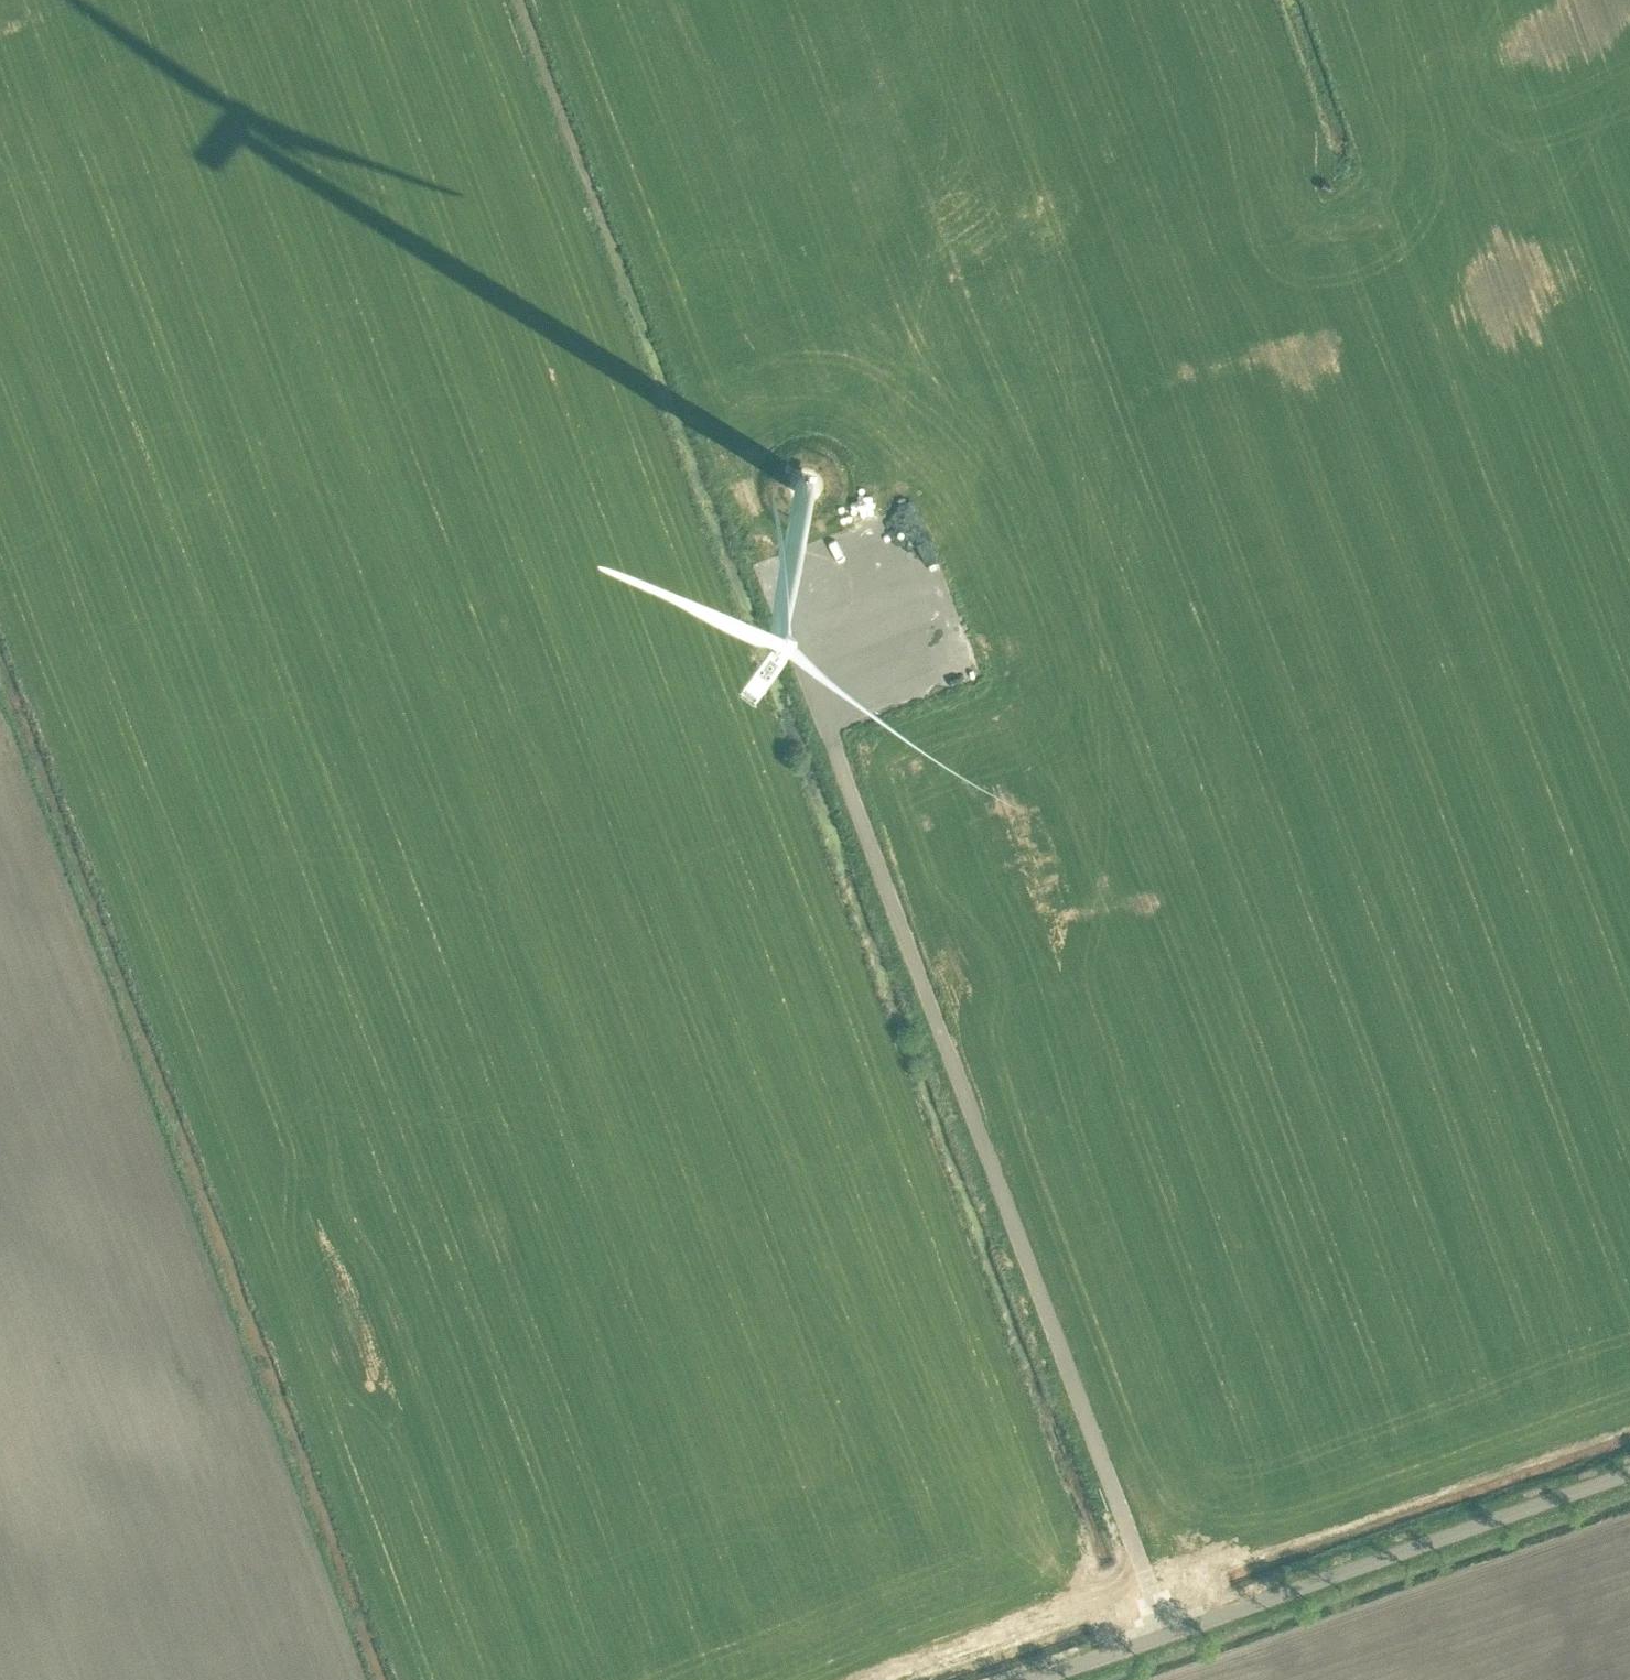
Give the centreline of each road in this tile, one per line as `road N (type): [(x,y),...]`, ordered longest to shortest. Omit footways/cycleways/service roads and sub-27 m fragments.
road 1 (unclassified): [(1025,1679),(1629,1471)]

